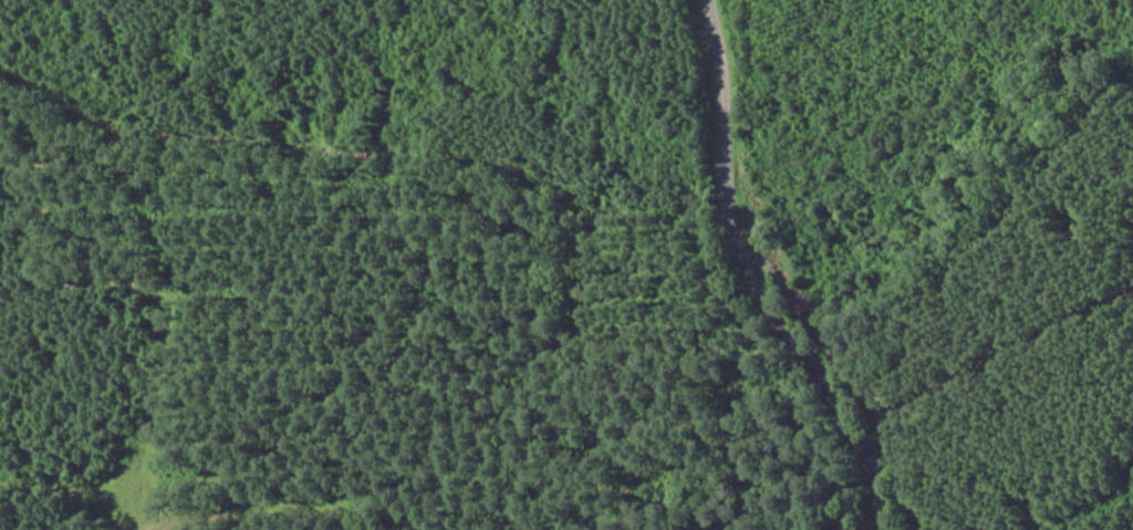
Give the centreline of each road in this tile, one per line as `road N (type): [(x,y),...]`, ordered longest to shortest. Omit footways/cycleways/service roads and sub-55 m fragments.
road 1 (residential): [(885,529),(880,507),(778,358),(685,0)]

